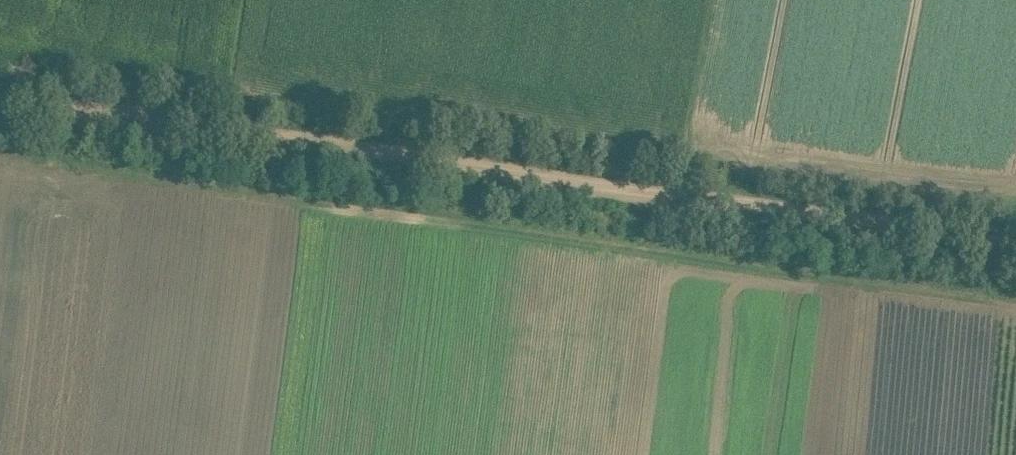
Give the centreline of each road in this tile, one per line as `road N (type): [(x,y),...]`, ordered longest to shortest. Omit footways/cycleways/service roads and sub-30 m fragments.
road 1 (track): [(1015,250),(0,100)]

